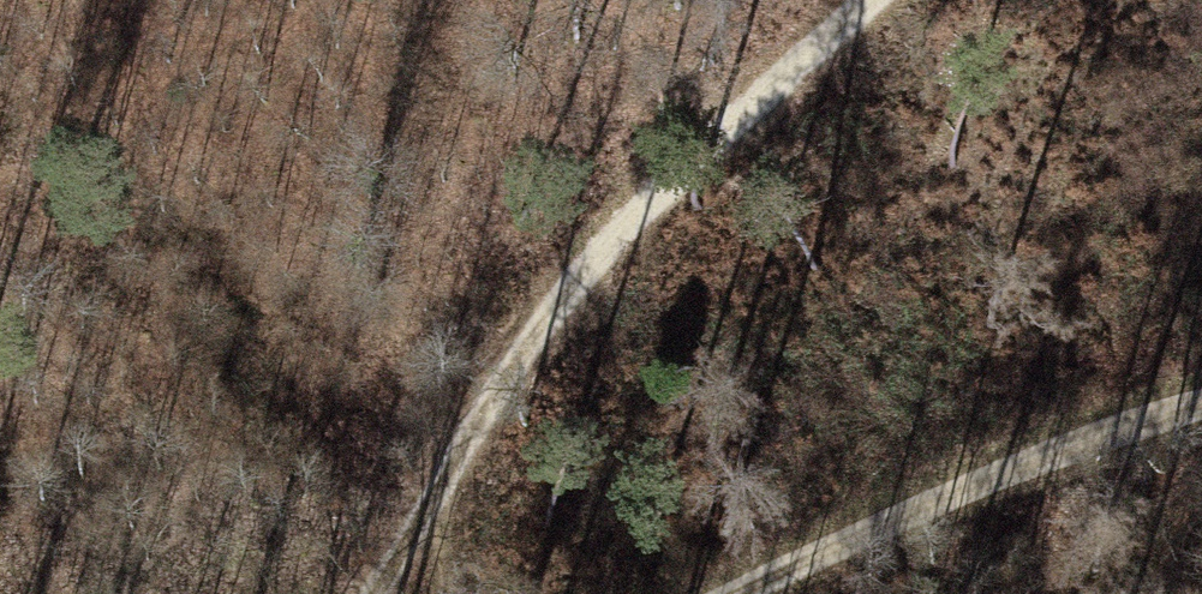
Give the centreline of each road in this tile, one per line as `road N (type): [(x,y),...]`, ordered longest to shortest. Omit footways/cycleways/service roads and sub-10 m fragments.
road 1 (track): [(845,0),(764,73),(407,510),(367,593)]
road 2 (track): [(718,593),(1201,389)]
road 3 (track): [(407,510),(539,593)]

